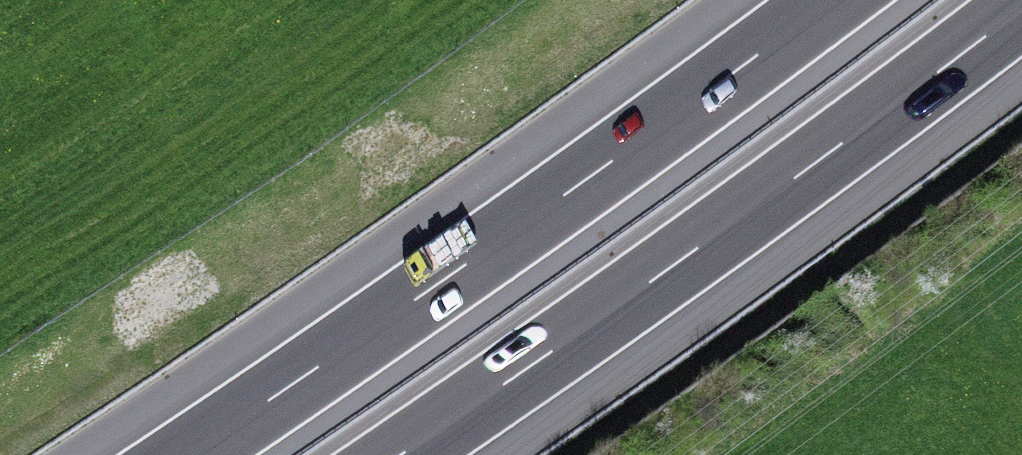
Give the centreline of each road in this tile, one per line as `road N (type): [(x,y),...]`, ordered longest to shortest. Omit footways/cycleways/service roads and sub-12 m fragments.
road 1 (motorway): [(804,0),(156,454)]
road 2 (motorway): [(431,454),(1021,28)]

